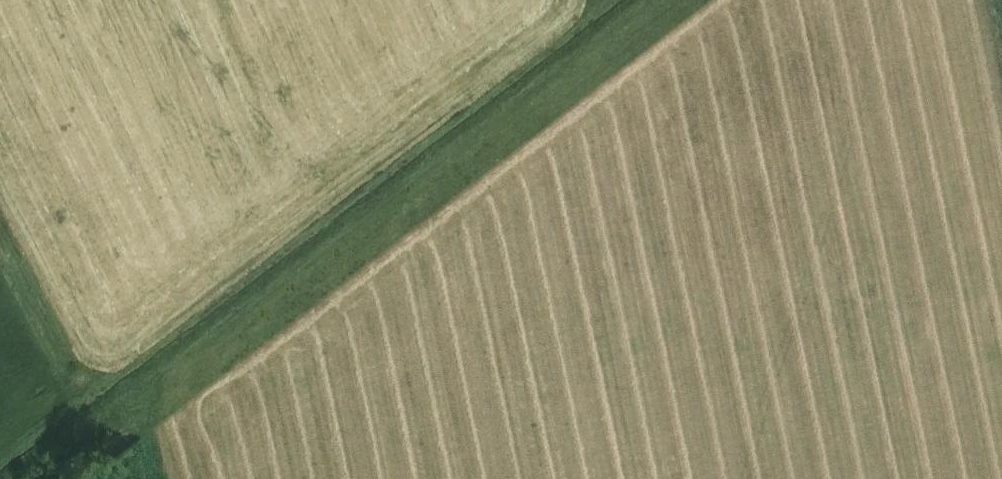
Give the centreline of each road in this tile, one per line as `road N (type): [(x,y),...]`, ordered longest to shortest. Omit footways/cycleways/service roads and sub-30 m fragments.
road 1 (track): [(0,237),(58,355)]

